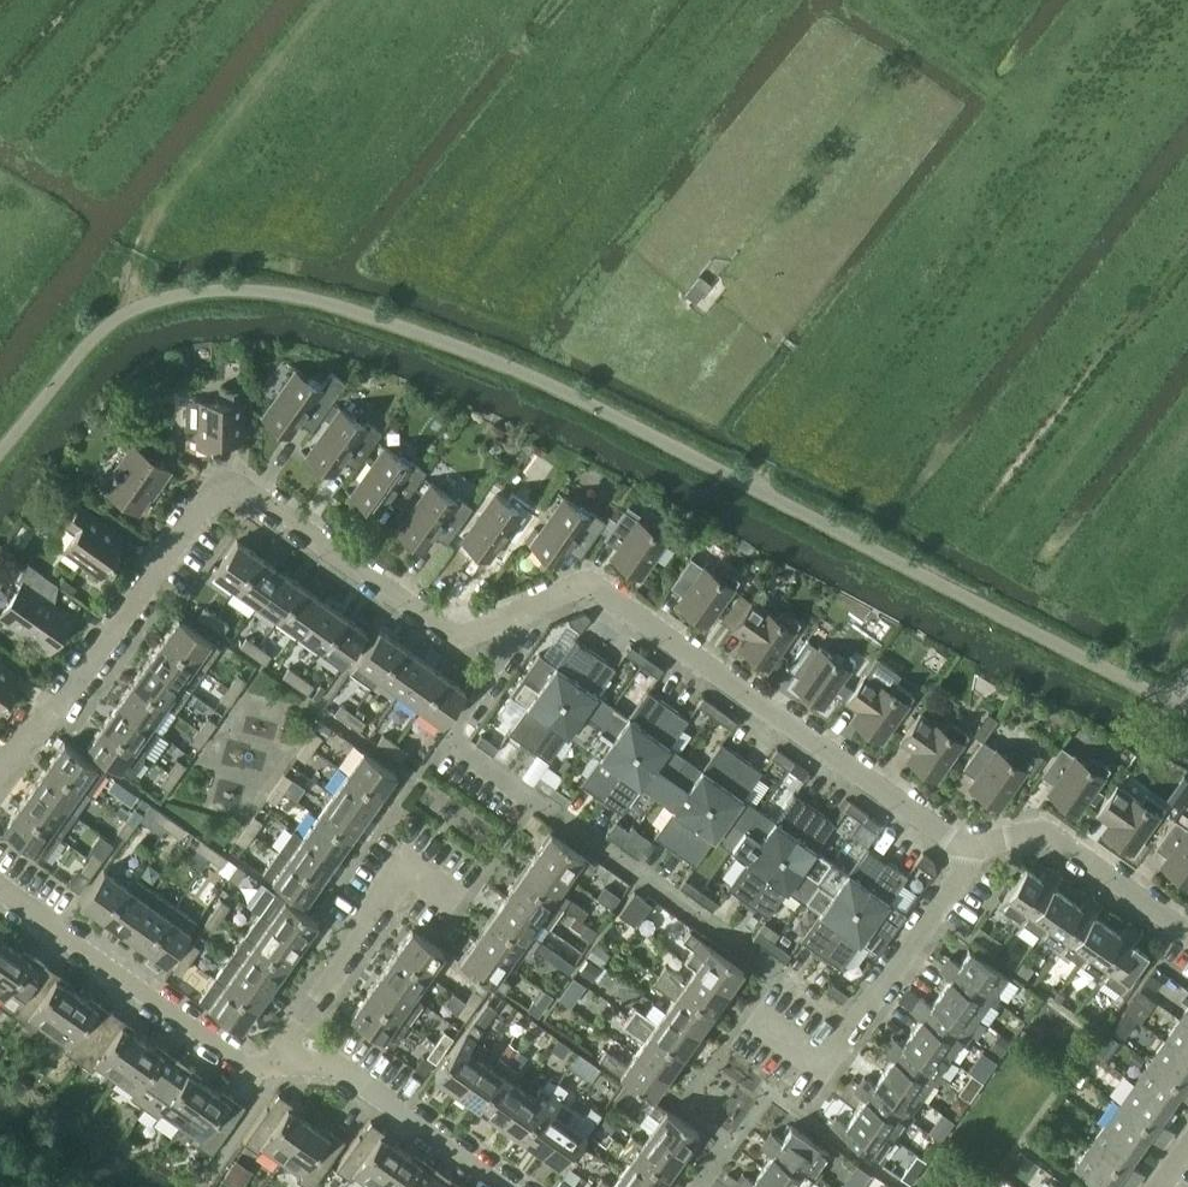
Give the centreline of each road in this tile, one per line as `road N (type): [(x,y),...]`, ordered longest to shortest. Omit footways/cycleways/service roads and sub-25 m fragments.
road 1 (residential): [(511,616),(468,635),(447,631),(249,491),(228,488),(205,501),(62,700),(30,723),(0,765)]
road 2 (track): [(883,0),(1023,107),(754,489)]
road 3 (residential): [(849,1023),(445,749),(503,657),(511,616)]
road 4 (residential): [(971,853),(596,587),(511,616)]
road 5 (track): [(139,304),(133,276),(141,253),(340,0)]
road 6 (residential): [(0,891),(237,1060),(277,1060)]
road 7 (residential): [(277,1060),(403,864),(457,898)]
road 8 (residential): [(277,1060),(341,1068),(503,1186)]
road 9 (residential): [(1187,935),(1042,831),(985,841),(971,853)]
road 10 (residential): [(971,853),(849,1023)]
road 11 (residential): [(750,1017),(819,1065),(849,1023)]
road 12 (residential): [(212,1174),(269,1090),(277,1060)]

